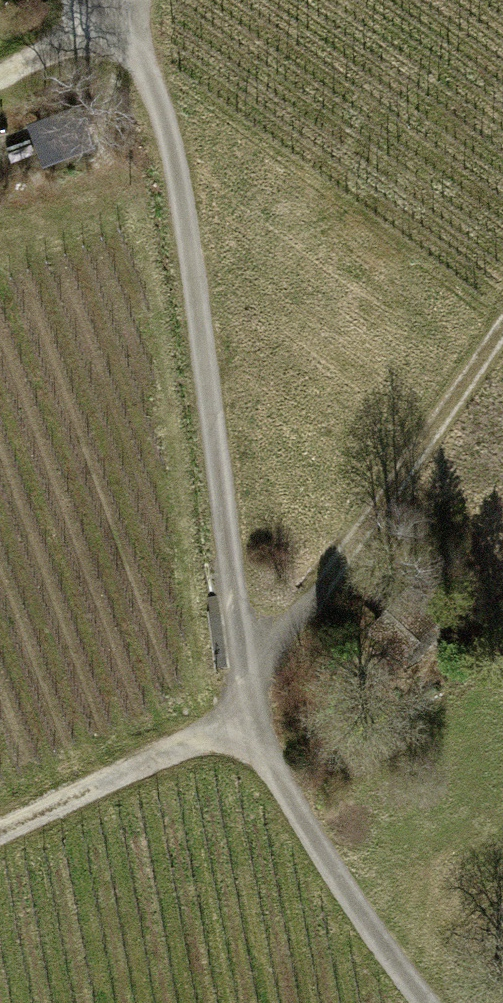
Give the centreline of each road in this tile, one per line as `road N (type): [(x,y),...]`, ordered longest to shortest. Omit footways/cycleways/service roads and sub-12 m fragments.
road 1 (track): [(241,721),(179,132),(66,0)]
road 2 (track): [(0,829),(241,721),(304,640),(502,326)]
road 3 (track): [(0,76),(103,37),(122,0)]

